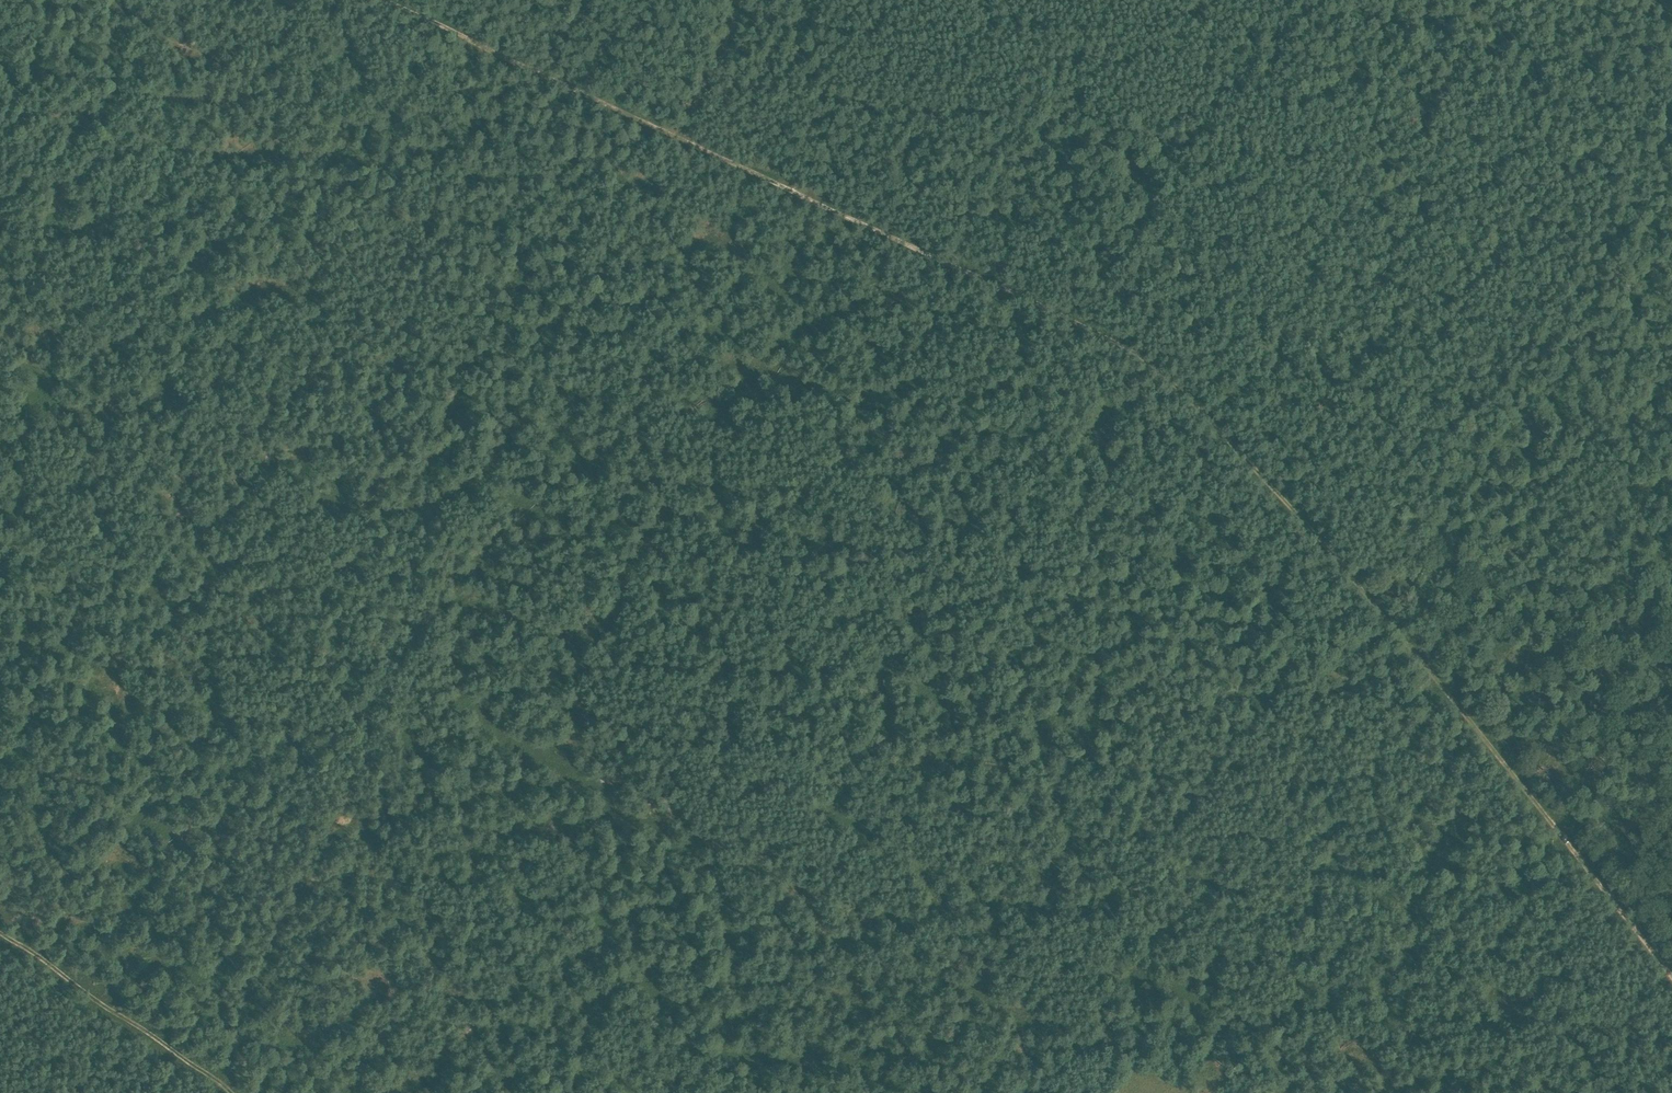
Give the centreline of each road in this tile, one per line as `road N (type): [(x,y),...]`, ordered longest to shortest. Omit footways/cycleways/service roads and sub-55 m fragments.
road 1 (track): [(680,138),(1142,357),(1203,411),(1390,628),(1671,985)]
road 2 (track): [(383,0),(680,138)]
road 3 (track): [(232,1092),(0,934)]
road 4 (track): [(680,138),(739,0)]

